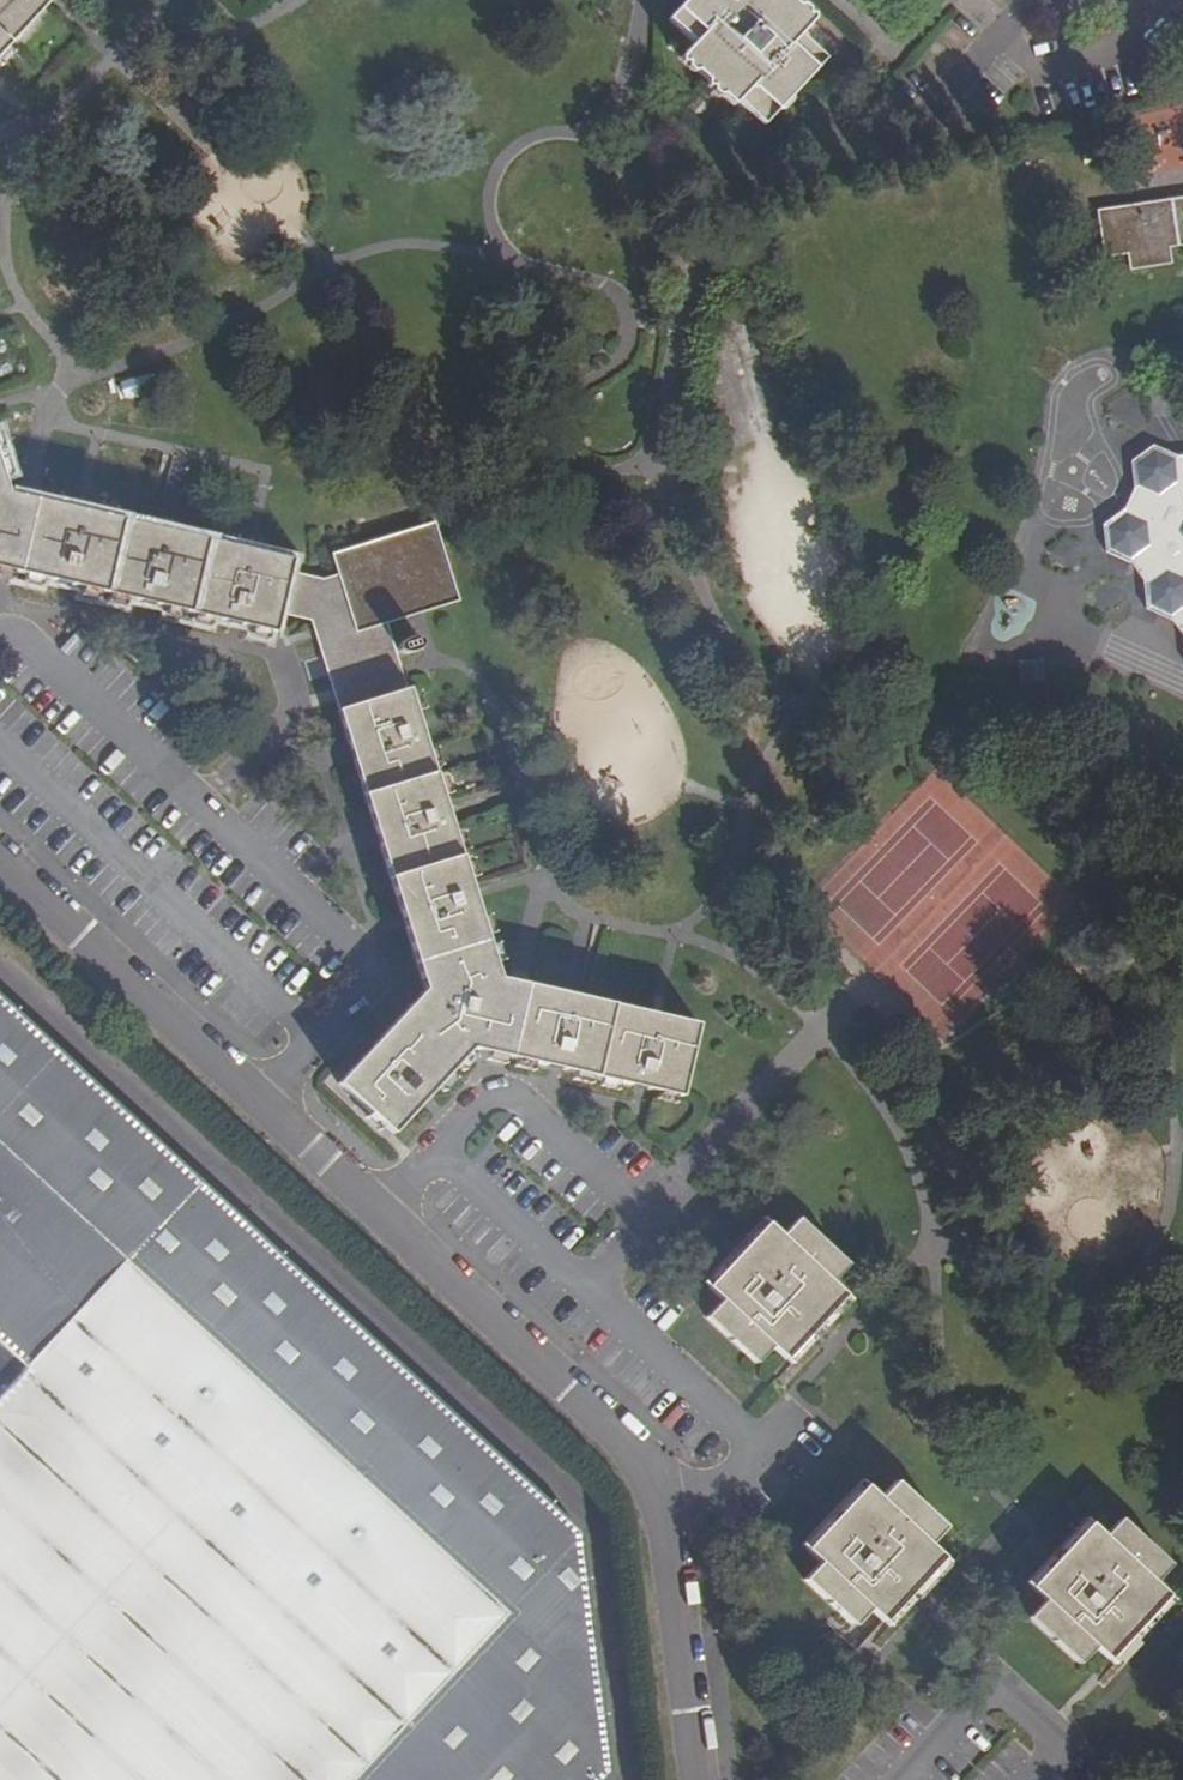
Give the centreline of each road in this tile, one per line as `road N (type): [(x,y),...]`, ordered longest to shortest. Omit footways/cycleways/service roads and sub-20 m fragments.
road 1 (unclassified): [(697,1779),(661,1497),(640,1458),(0,861)]

